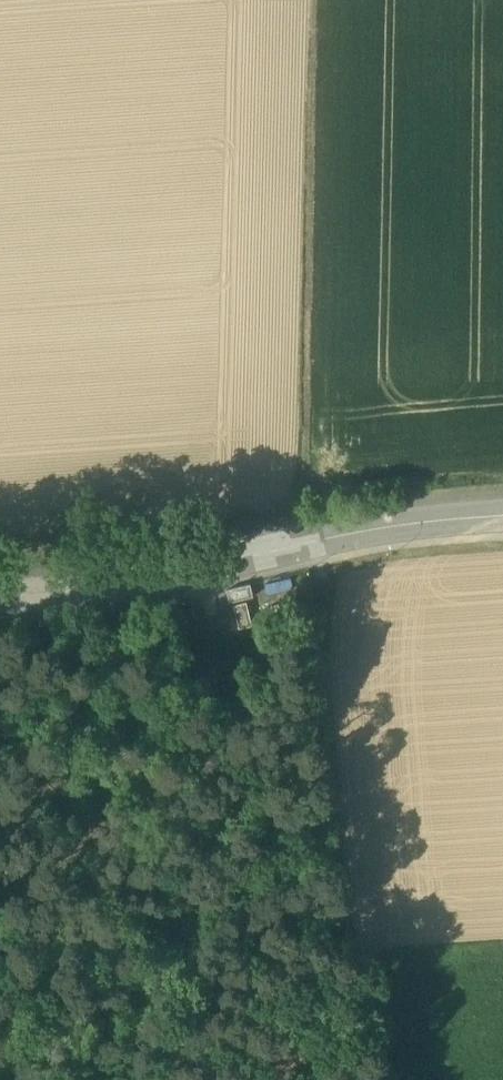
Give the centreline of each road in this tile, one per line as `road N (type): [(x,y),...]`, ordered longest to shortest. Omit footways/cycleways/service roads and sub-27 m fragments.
road 1 (tertiary): [(502,521),(293,550)]

